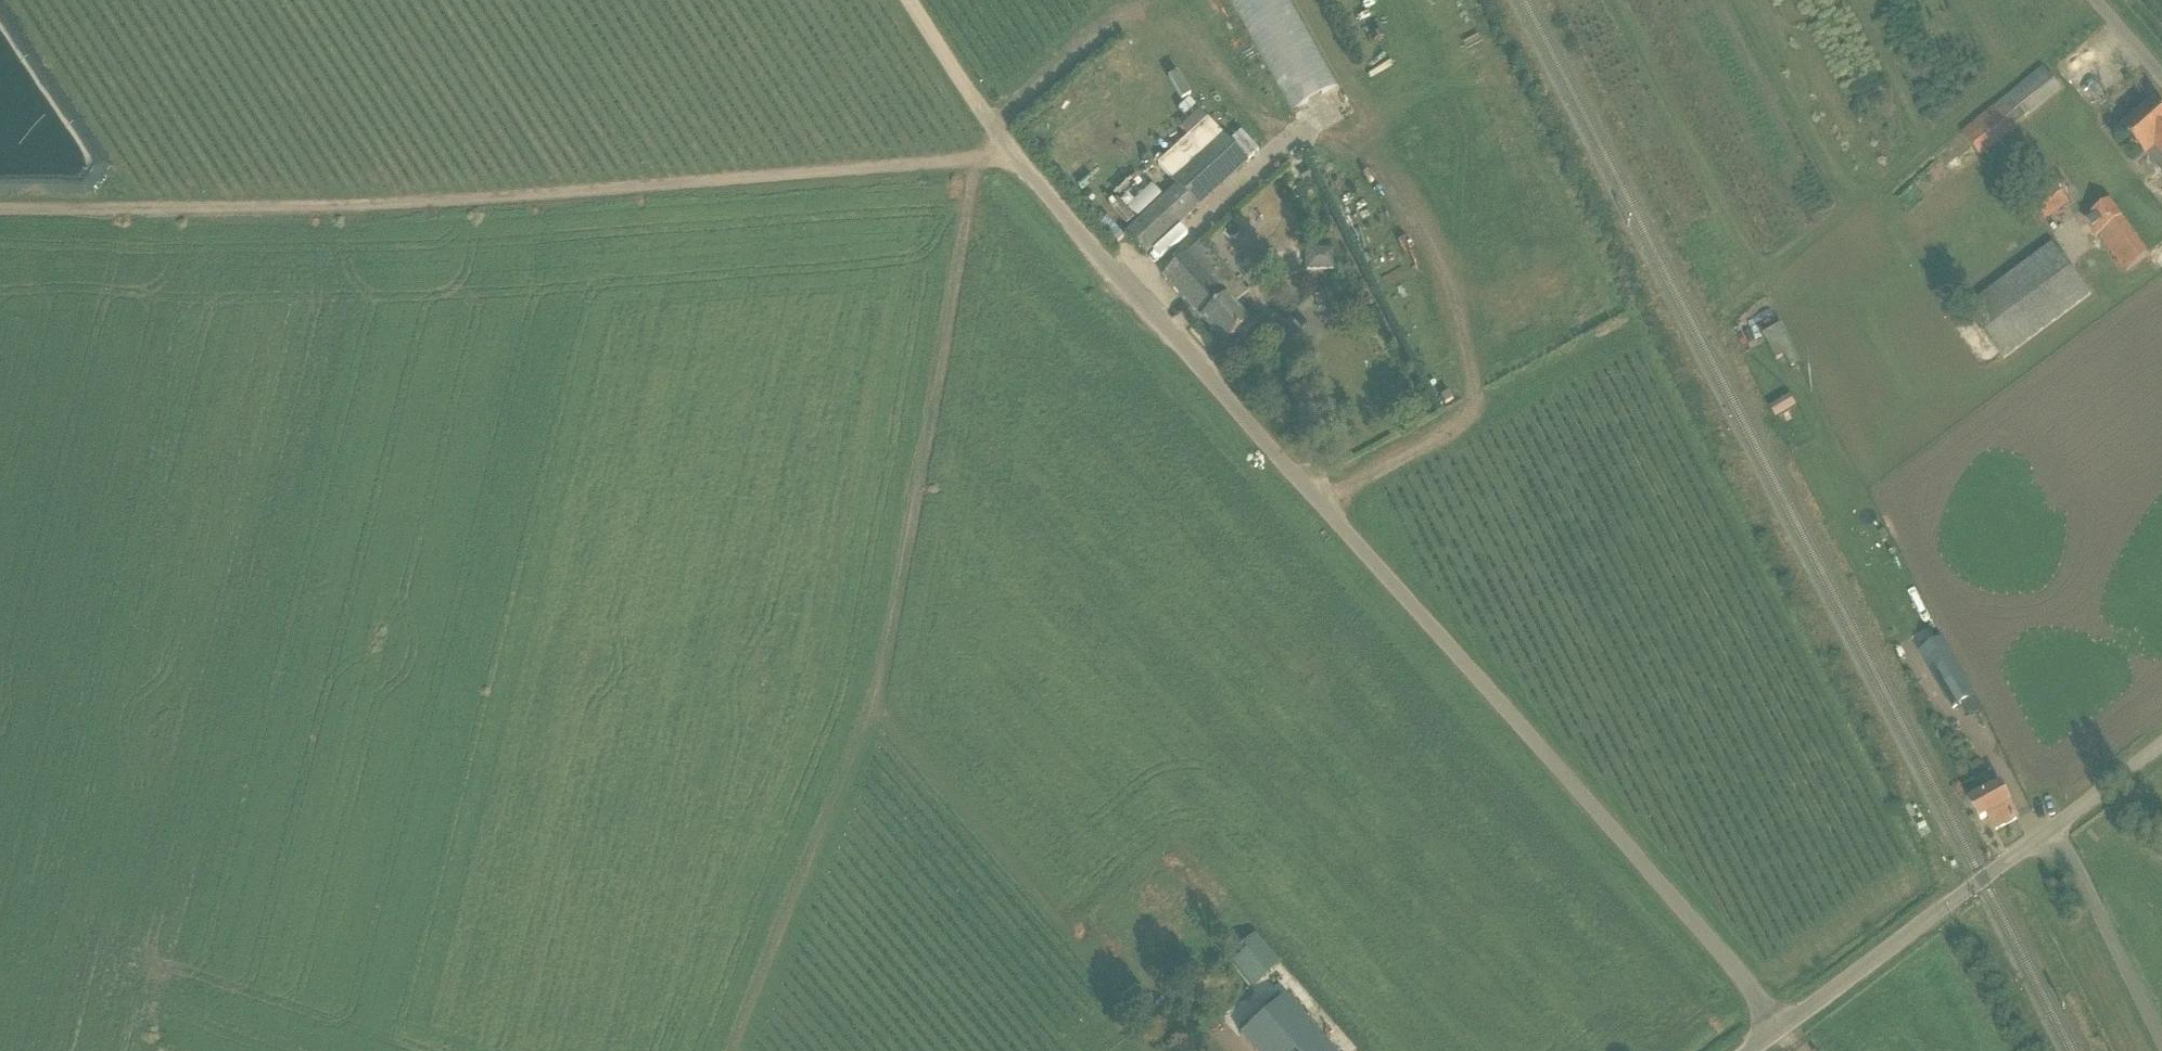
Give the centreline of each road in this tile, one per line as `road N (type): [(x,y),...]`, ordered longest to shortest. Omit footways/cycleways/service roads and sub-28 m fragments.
road 1 (track): [(913,0),(1021,162),(329,210),(0,213)]
road 2 (unclassified): [(1781,1027),(1021,162)]
road 3 (unclassified): [(1781,1027),(2161,744)]

